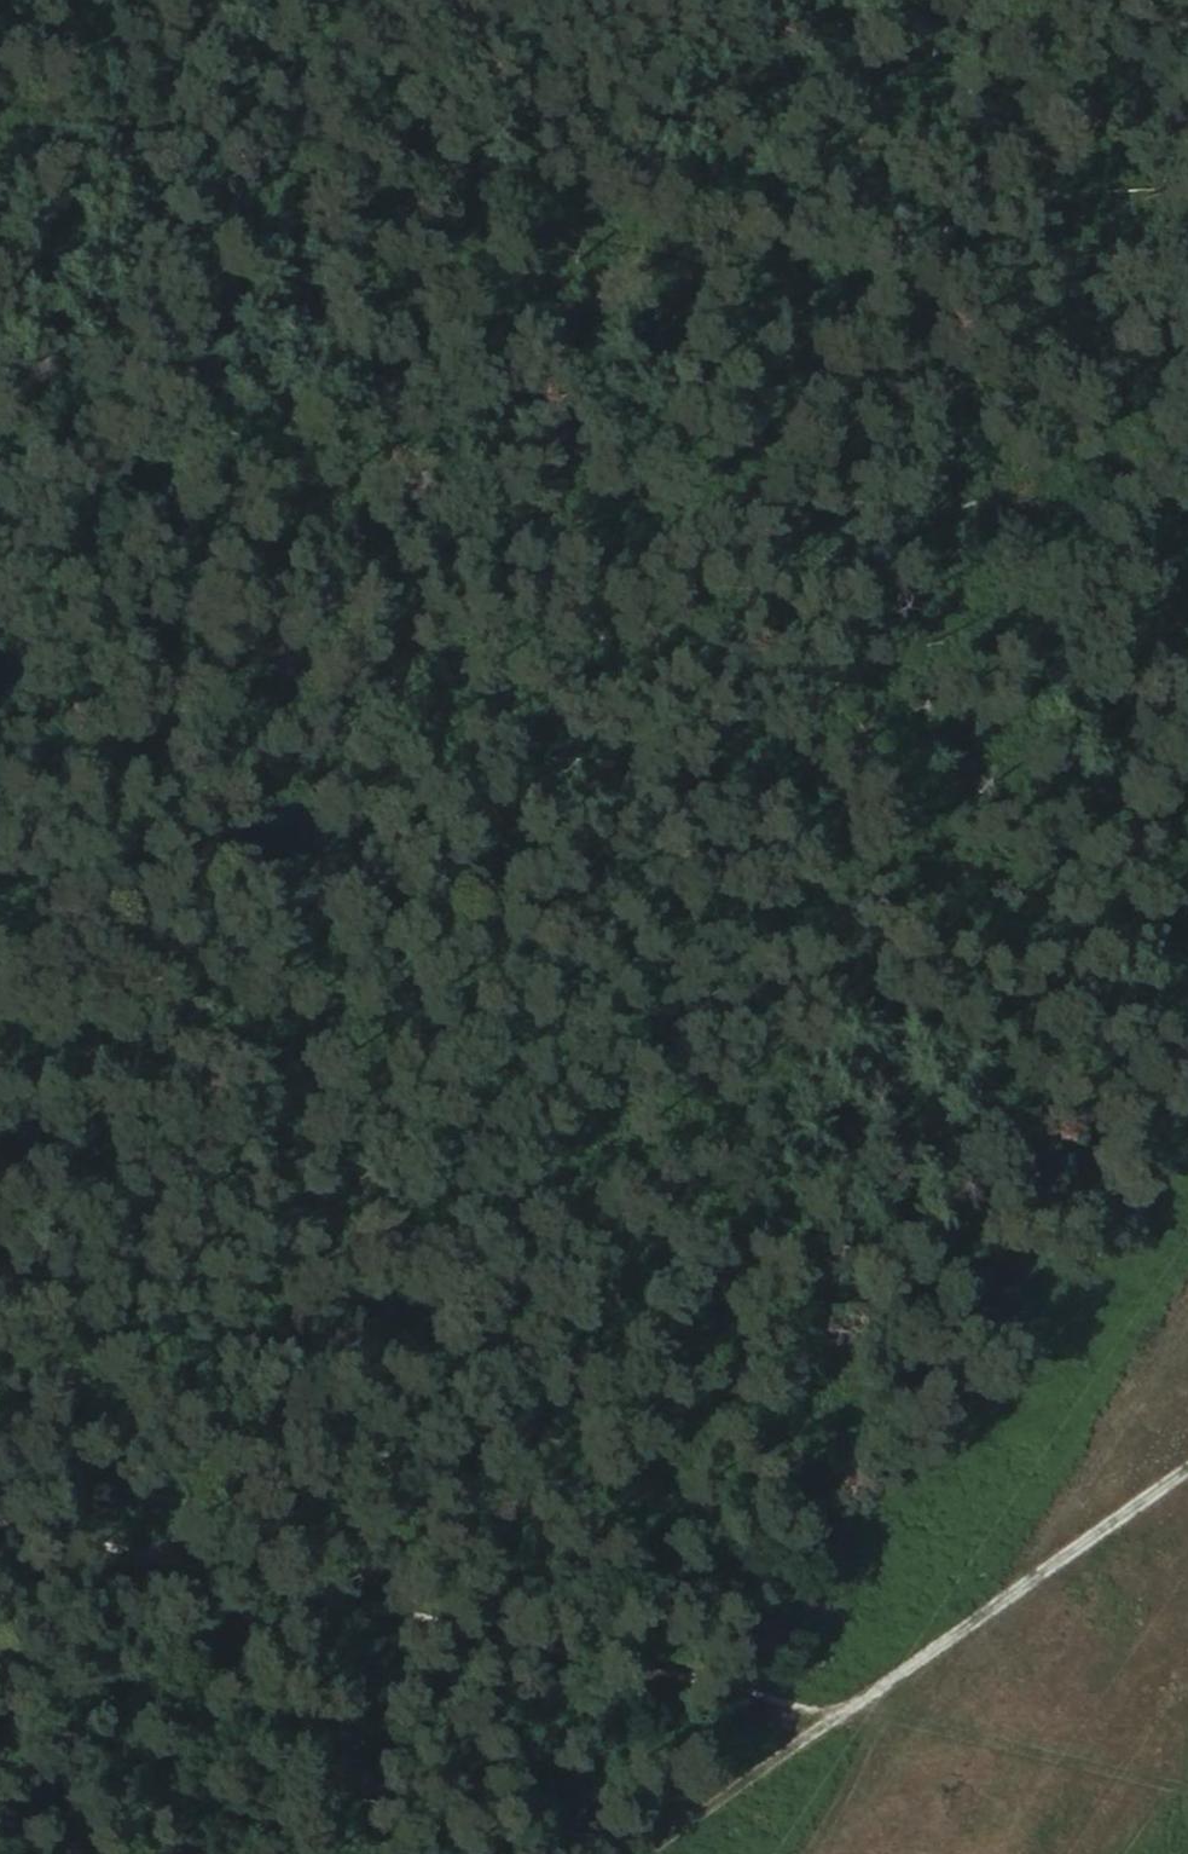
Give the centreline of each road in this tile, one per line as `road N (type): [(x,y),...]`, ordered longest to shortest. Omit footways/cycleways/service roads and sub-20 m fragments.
road 1 (track): [(890,1674),(0,1483)]
road 2 (track): [(1187,1464),(643,1853)]

